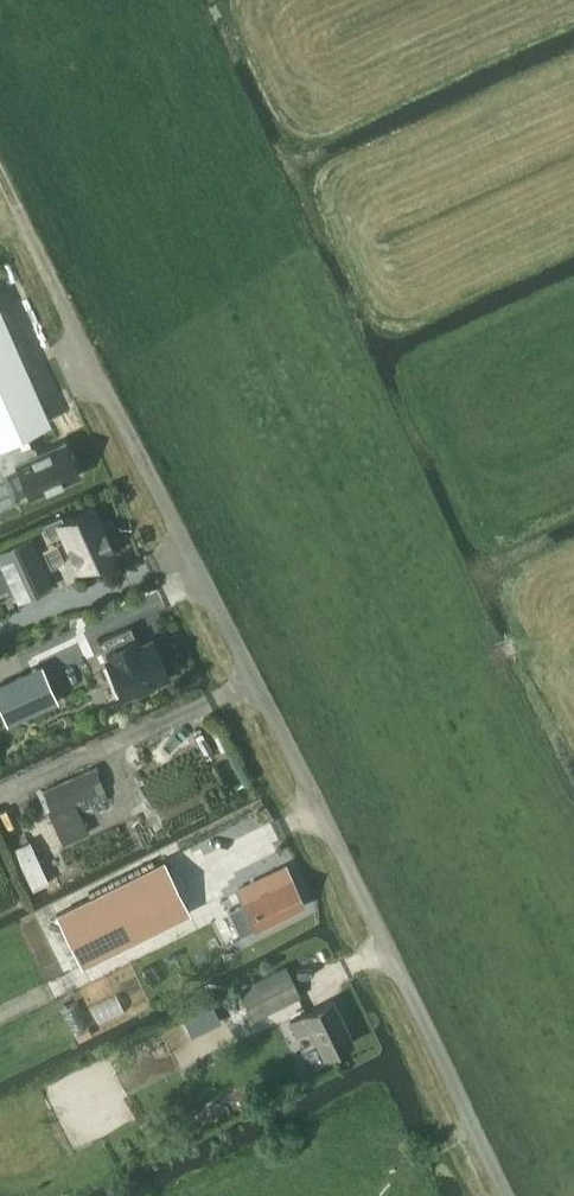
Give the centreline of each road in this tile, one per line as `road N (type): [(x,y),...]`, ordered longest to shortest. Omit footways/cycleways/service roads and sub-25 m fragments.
road 1 (unclassified): [(509,1195),(64,301)]
road 2 (track): [(64,301),(0,169)]

